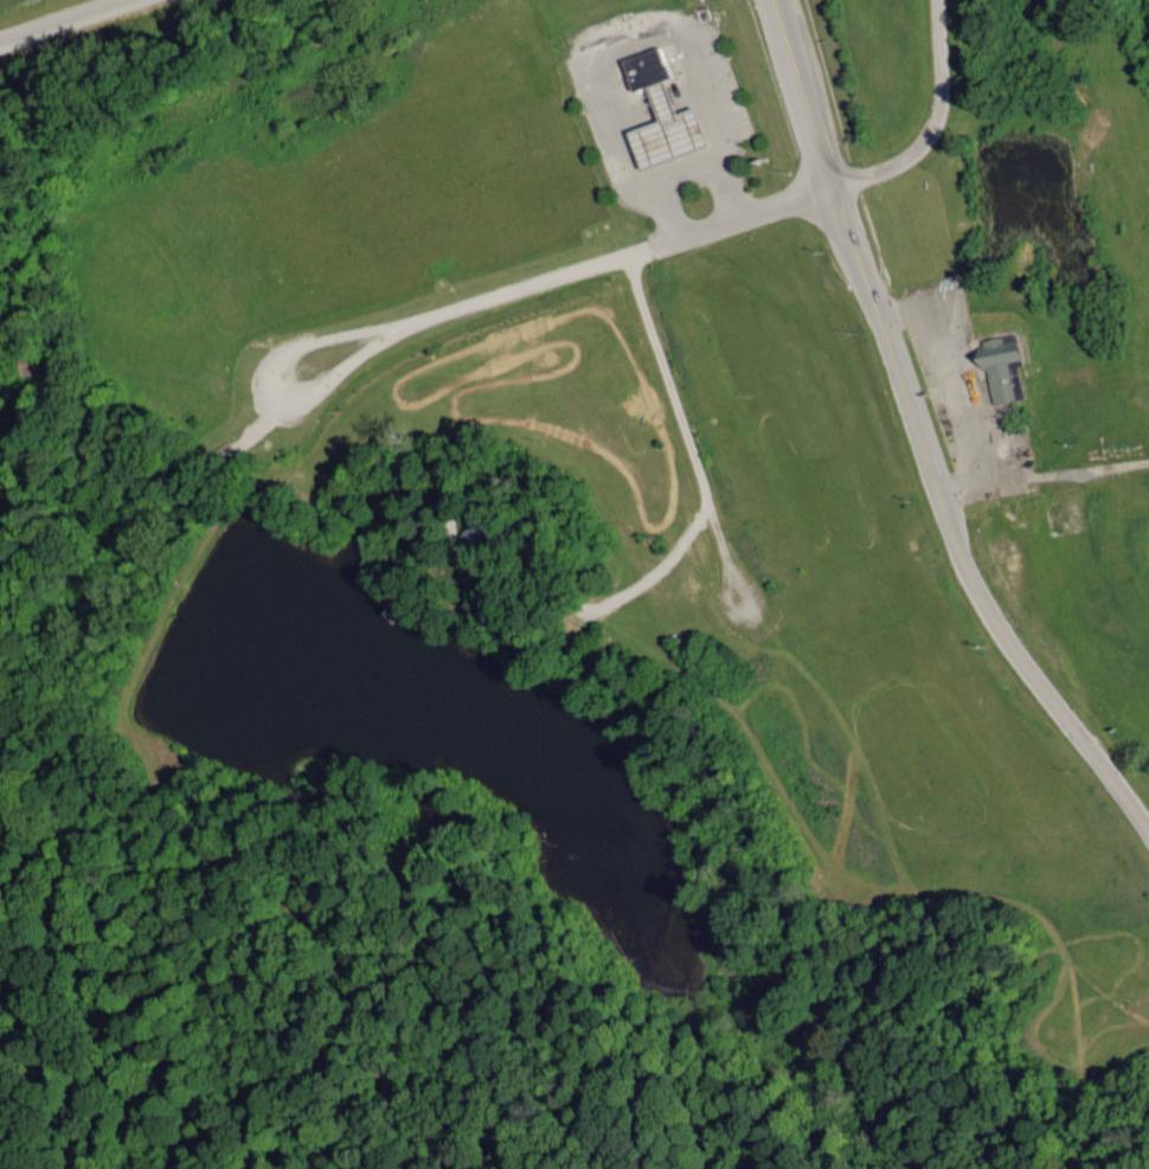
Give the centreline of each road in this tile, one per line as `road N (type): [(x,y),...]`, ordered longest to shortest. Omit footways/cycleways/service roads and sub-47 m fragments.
road 1 (primary): [(1148,832),(978,604),(910,432),(780,0)]
road 2 (residential): [(832,181),(926,147),(938,0)]
road 3 (motorway): [(0,49),(144,0)]

